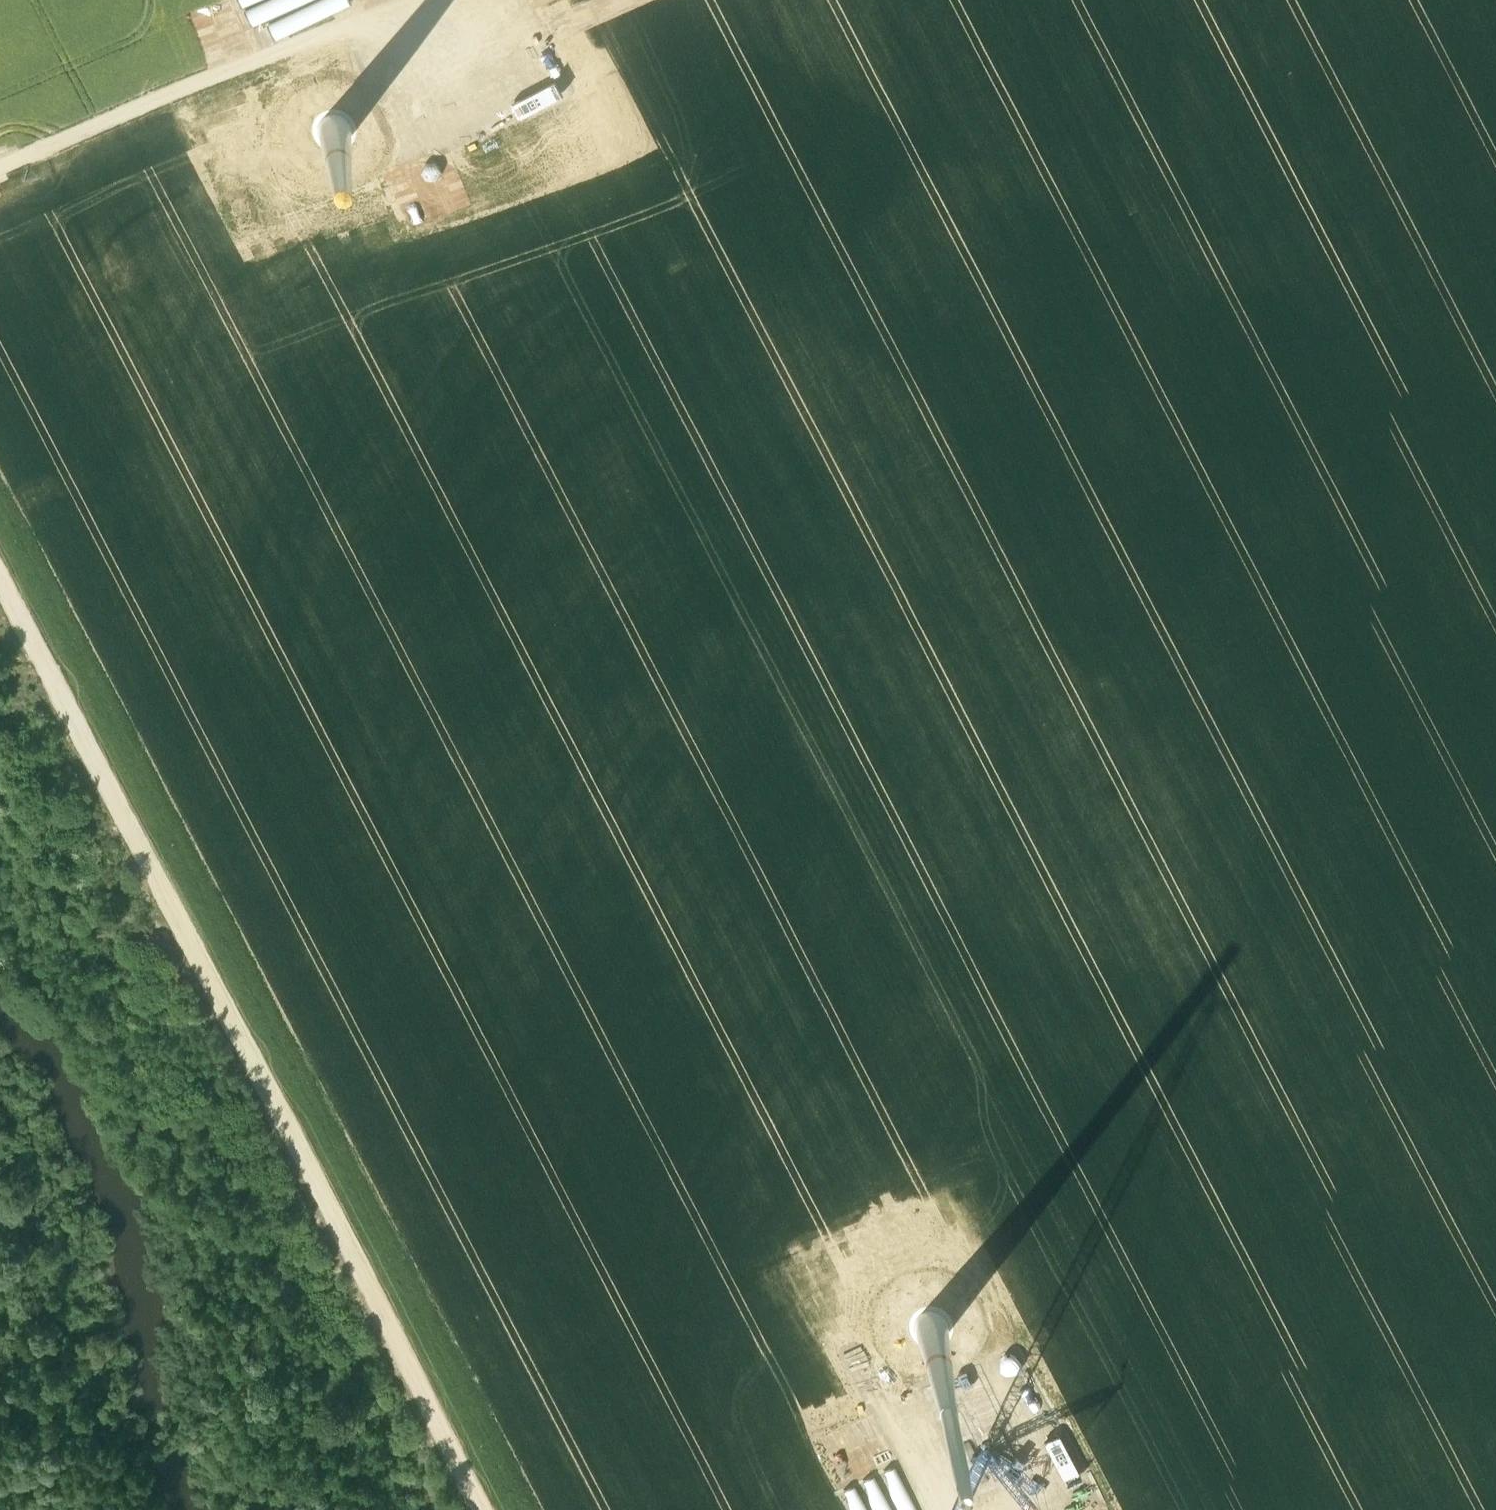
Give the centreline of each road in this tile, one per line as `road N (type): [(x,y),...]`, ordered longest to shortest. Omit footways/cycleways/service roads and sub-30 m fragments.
road 1 (track): [(495,1509),(0,564)]
road 2 (track): [(0,154),(274,28)]
road 3 (track): [(946,1509),(889,1400)]

